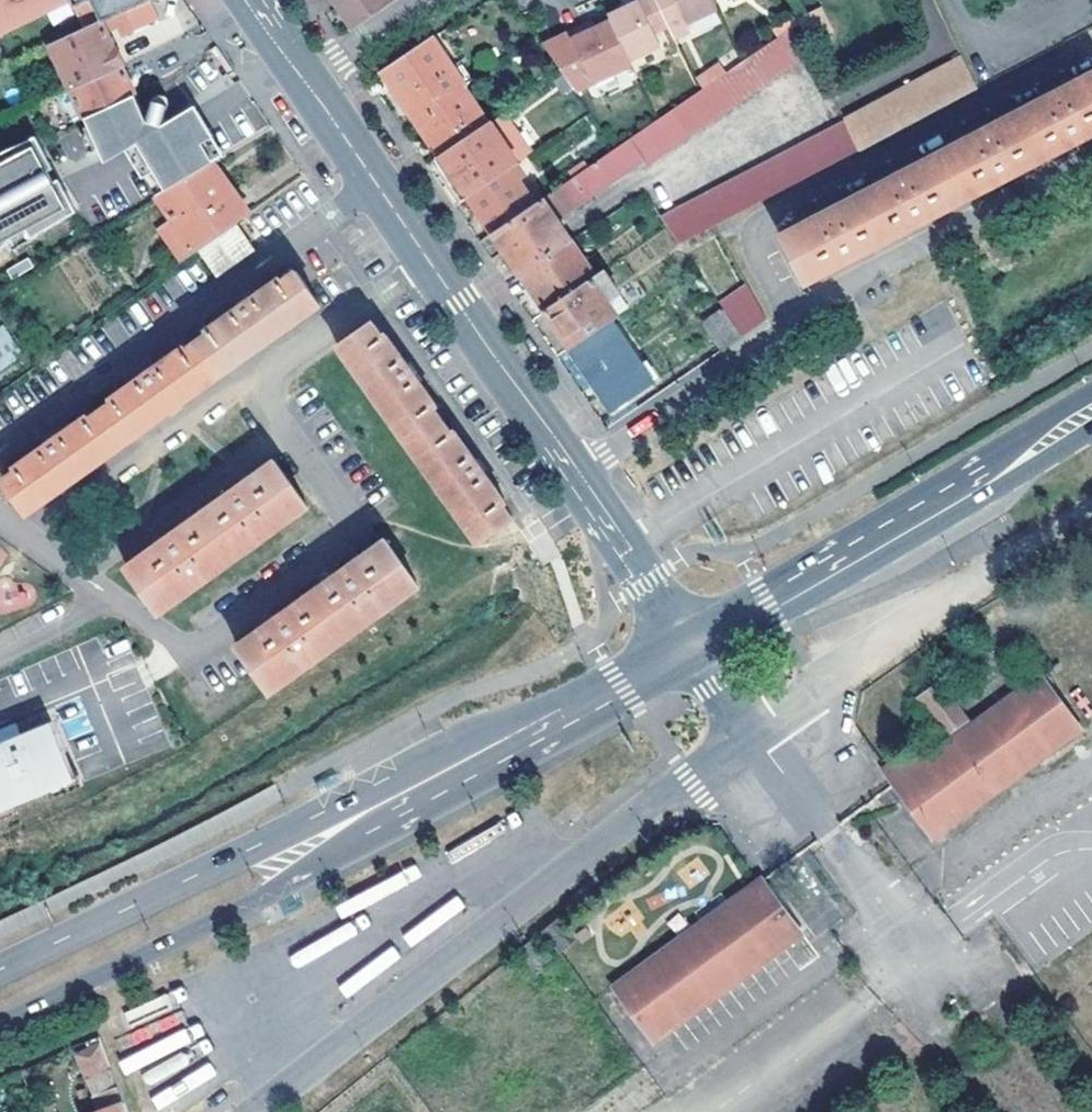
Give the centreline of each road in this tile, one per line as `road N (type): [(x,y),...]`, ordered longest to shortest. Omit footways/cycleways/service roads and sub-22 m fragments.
road 1 (residential): [(688,648),(731,707),(726,745),(259,1111)]
road 2 (residential): [(114,598),(199,647),(345,540),(347,515),(268,406),(268,382),(279,363),(432,255)]
road 3 (secondary): [(0,1020),(419,819),(532,737)]
road 4 (secondary): [(532,737),(406,772),(0,967)]
road 5 (residential): [(432,255),(609,513),(688,648)]
road 6 (residential): [(381,181),(0,453)]
road 7 (secondary): [(688,648),(1091,410)]
road 8 (track): [(733,725),(831,672),(1091,504)]
road 9 (secondary): [(532,737),(688,648)]
road 10 (residential): [(0,514),(114,598)]
road 11 (residential): [(310,77),(422,0)]
road 12 (residential): [(0,658),(114,598)]
road 13 (residential): [(310,77),(381,181)]

